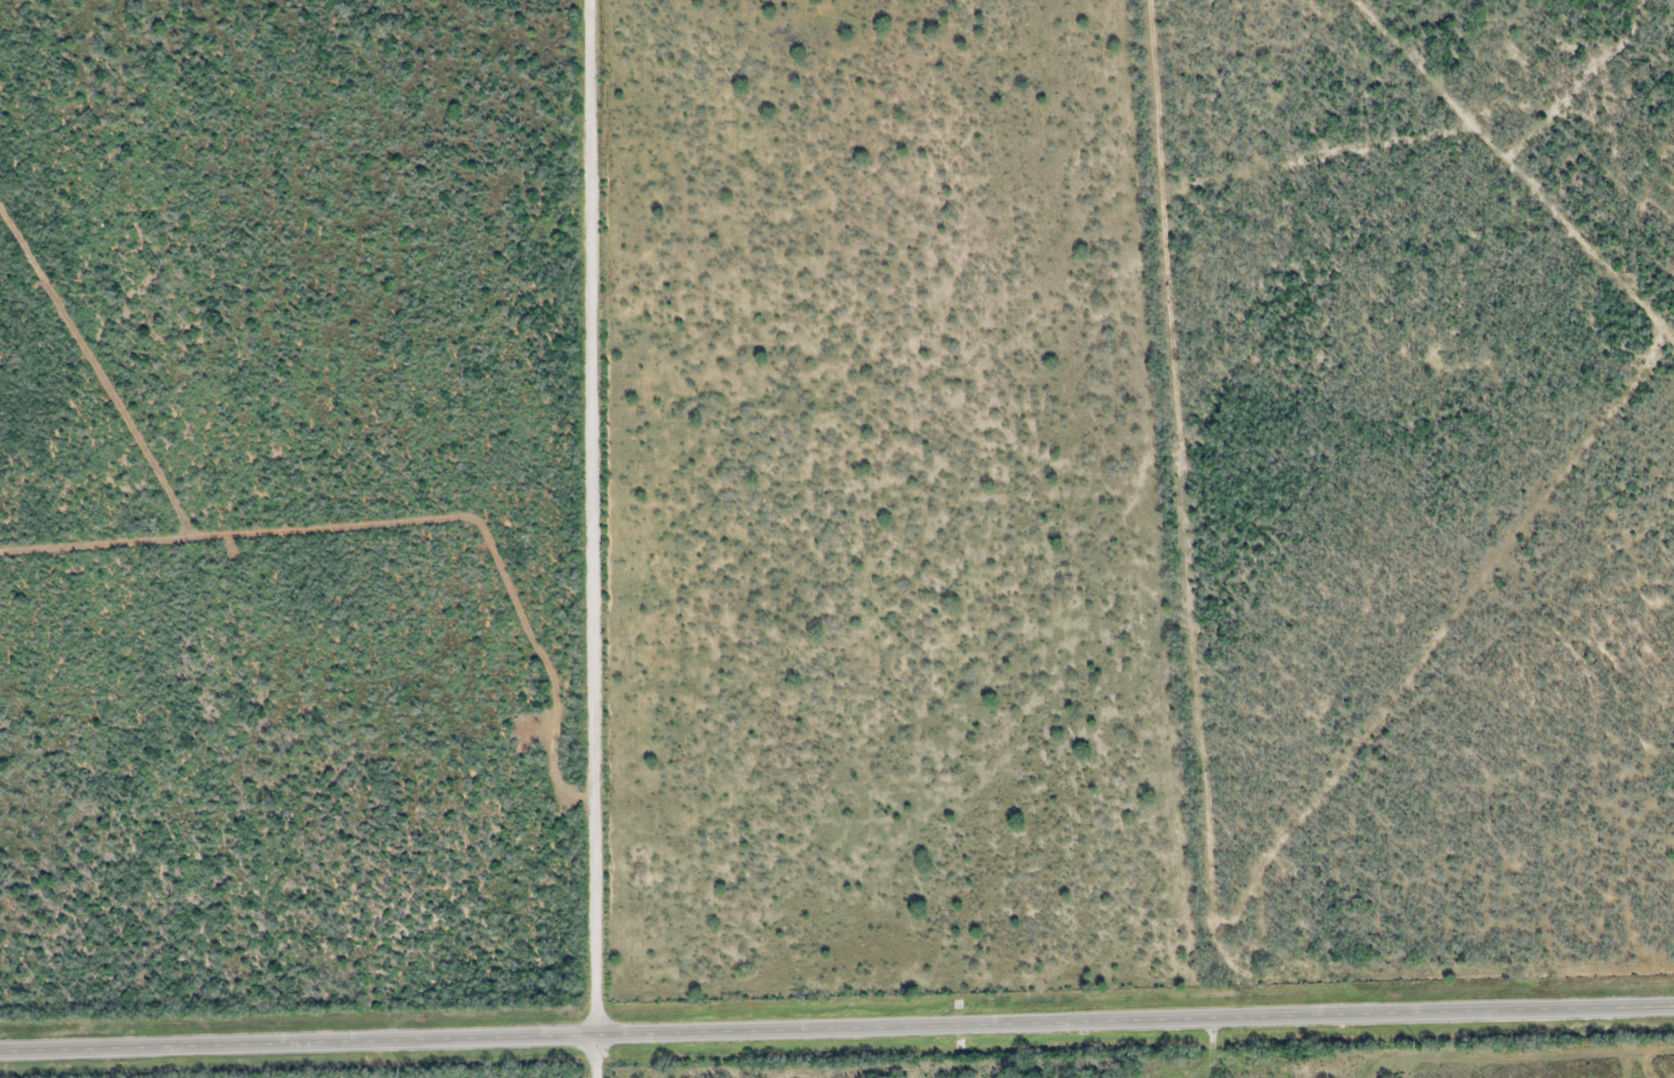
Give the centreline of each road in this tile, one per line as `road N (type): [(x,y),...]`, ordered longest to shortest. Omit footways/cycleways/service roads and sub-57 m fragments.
road 1 (secondary): [(0,1050),(1673,1005)]
road 2 (residential): [(596,1077),(591,0)]

